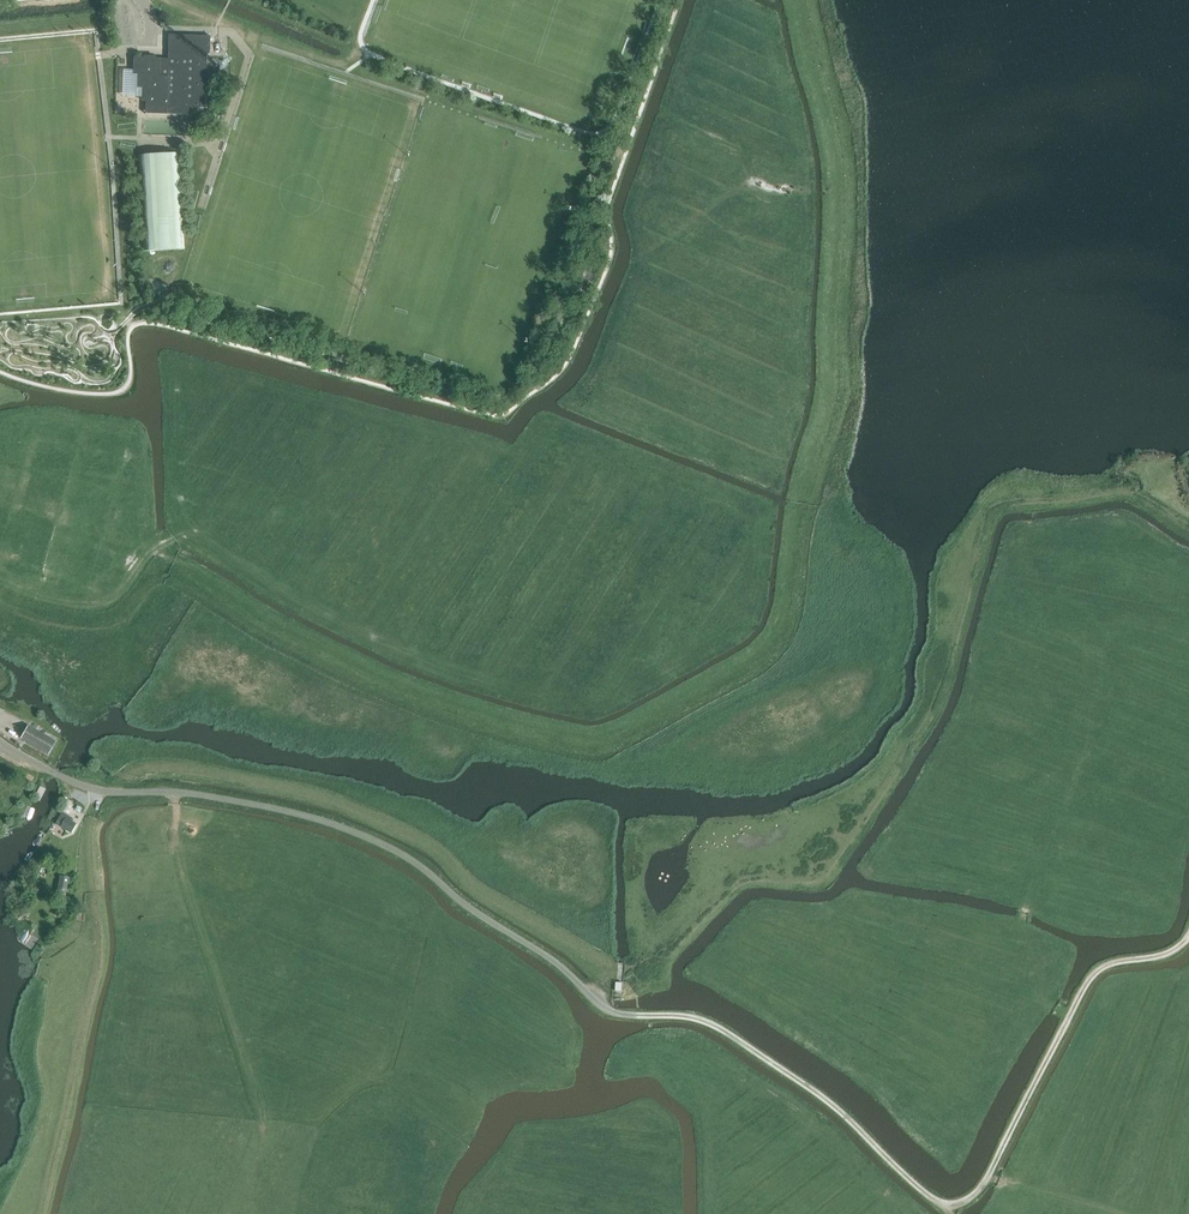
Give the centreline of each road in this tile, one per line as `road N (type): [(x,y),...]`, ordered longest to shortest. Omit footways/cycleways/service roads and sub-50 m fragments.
road 1 (unclassified): [(545,955),(433,875),(349,831),(173,793),(100,791),(0,744)]
road 2 (track): [(949,1207),(827,1100),(707,1021),(618,1014),(545,955)]
road 3 (track): [(1188,938),(1162,956),(1098,970),(980,1189),(949,1207)]

